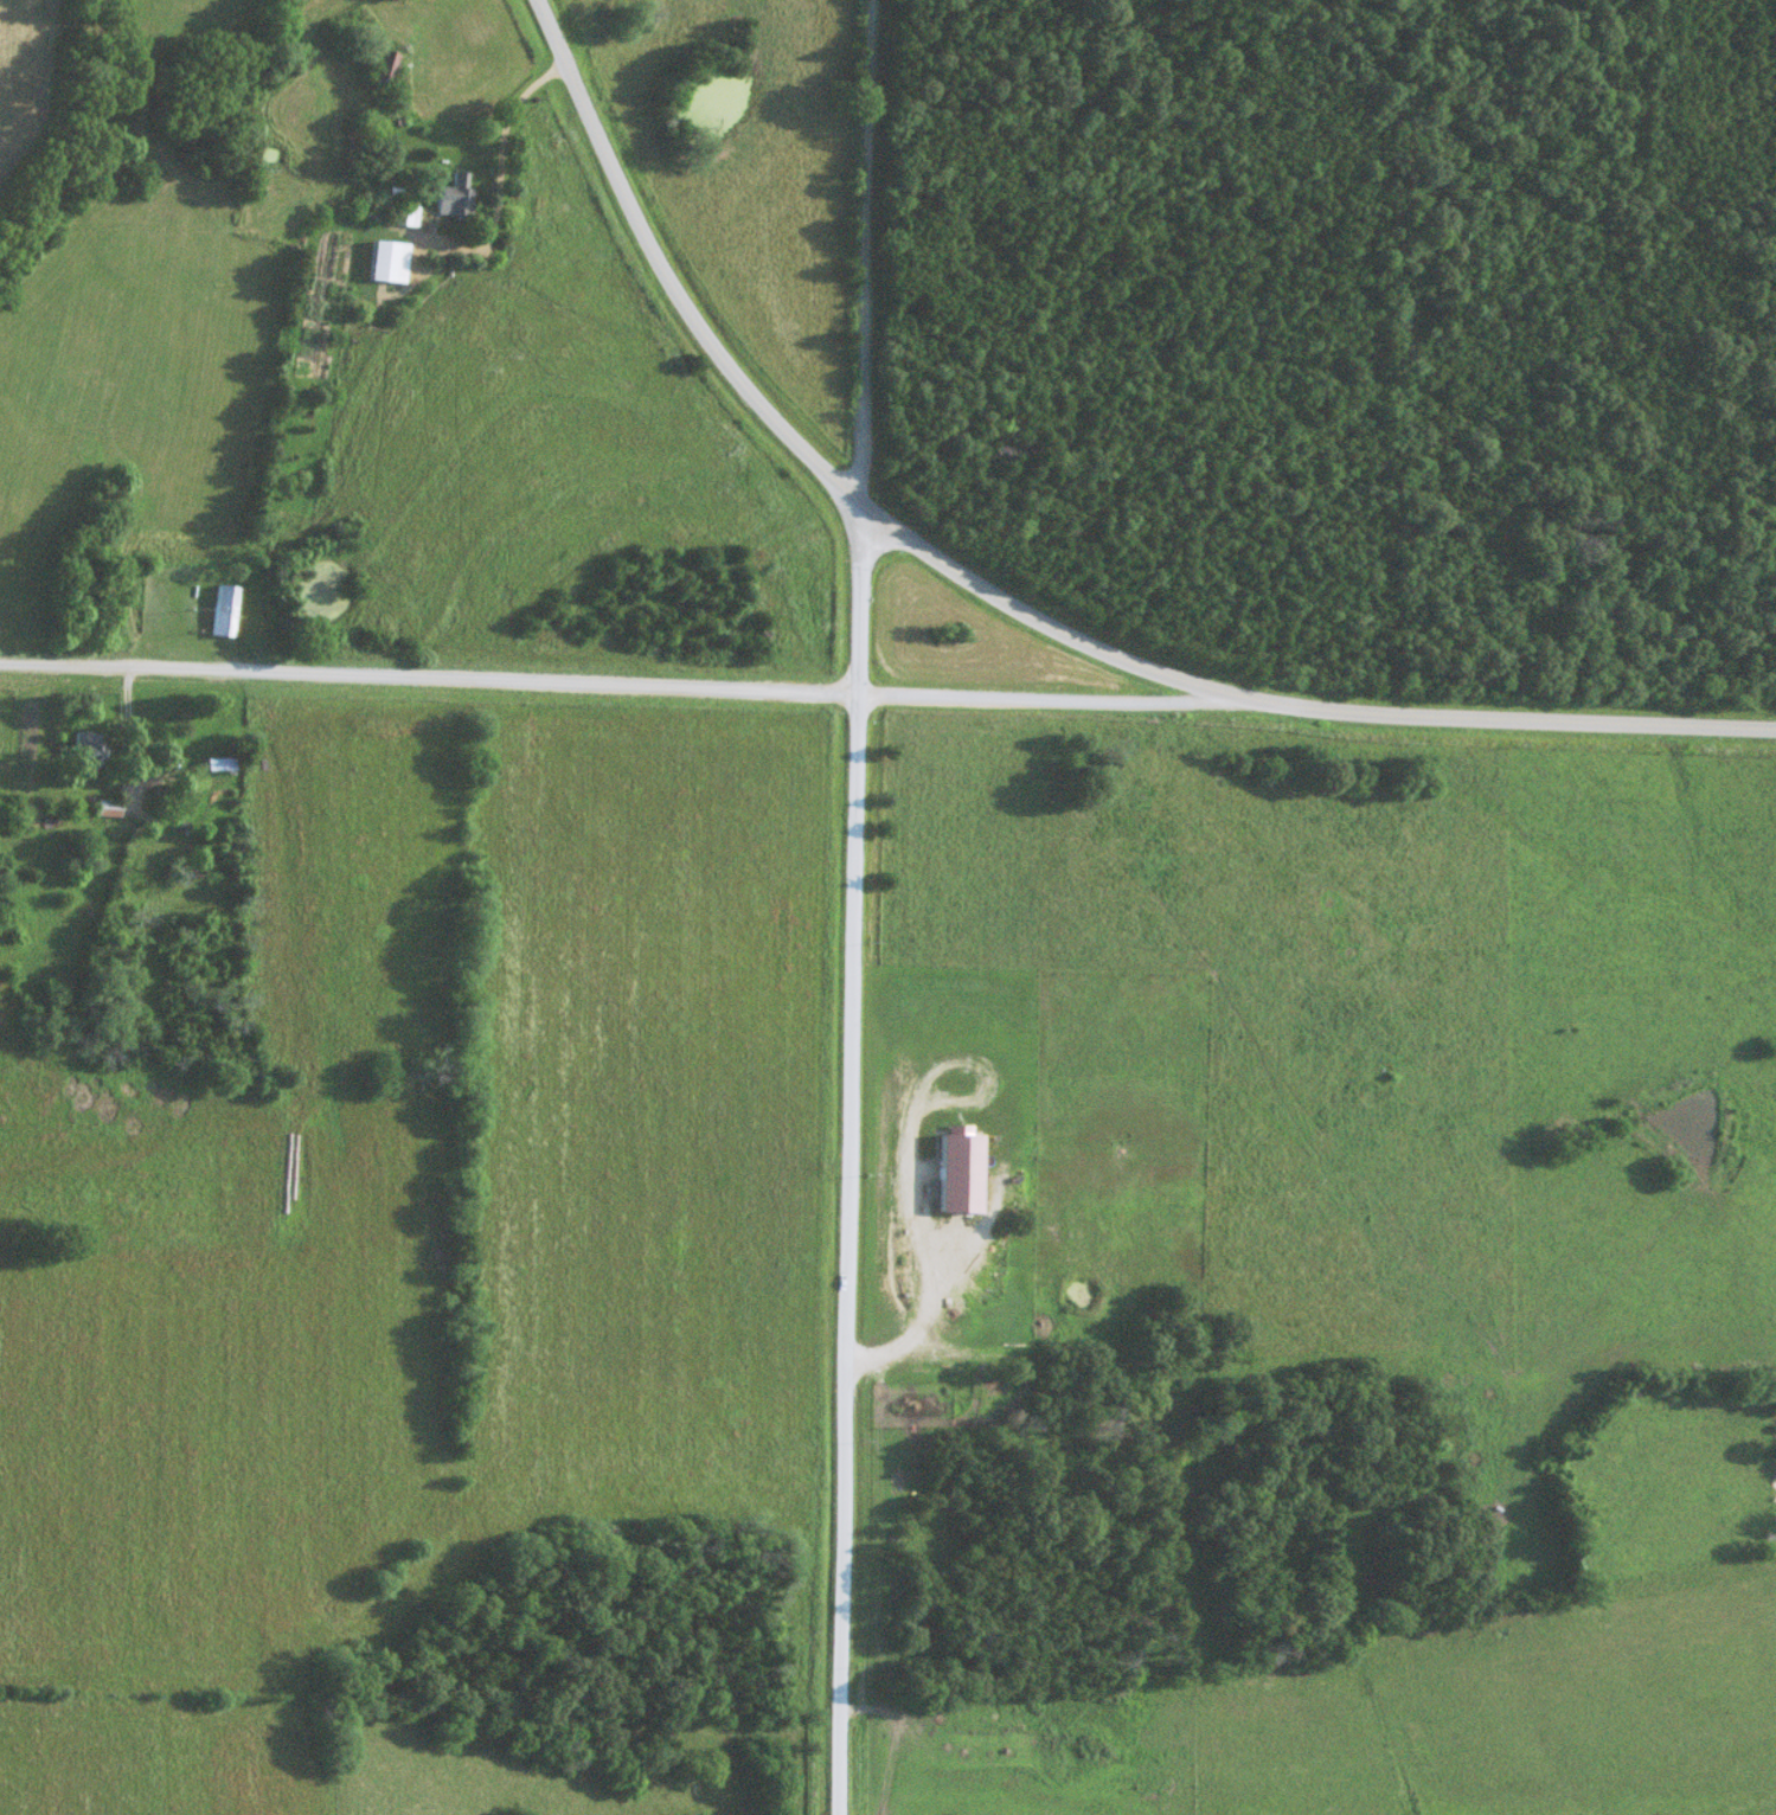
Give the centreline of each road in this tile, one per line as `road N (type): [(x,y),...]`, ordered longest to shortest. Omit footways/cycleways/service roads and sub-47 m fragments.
road 1 (secondary): [(1775,724),(1391,713),(1239,697),(1131,662),(963,575),(849,502),(711,336),(645,229),(541,0)]
road 2 (secondary): [(844,1814),(865,515)]
road 3 (residential): [(1239,697),(891,694),(0,662)]

